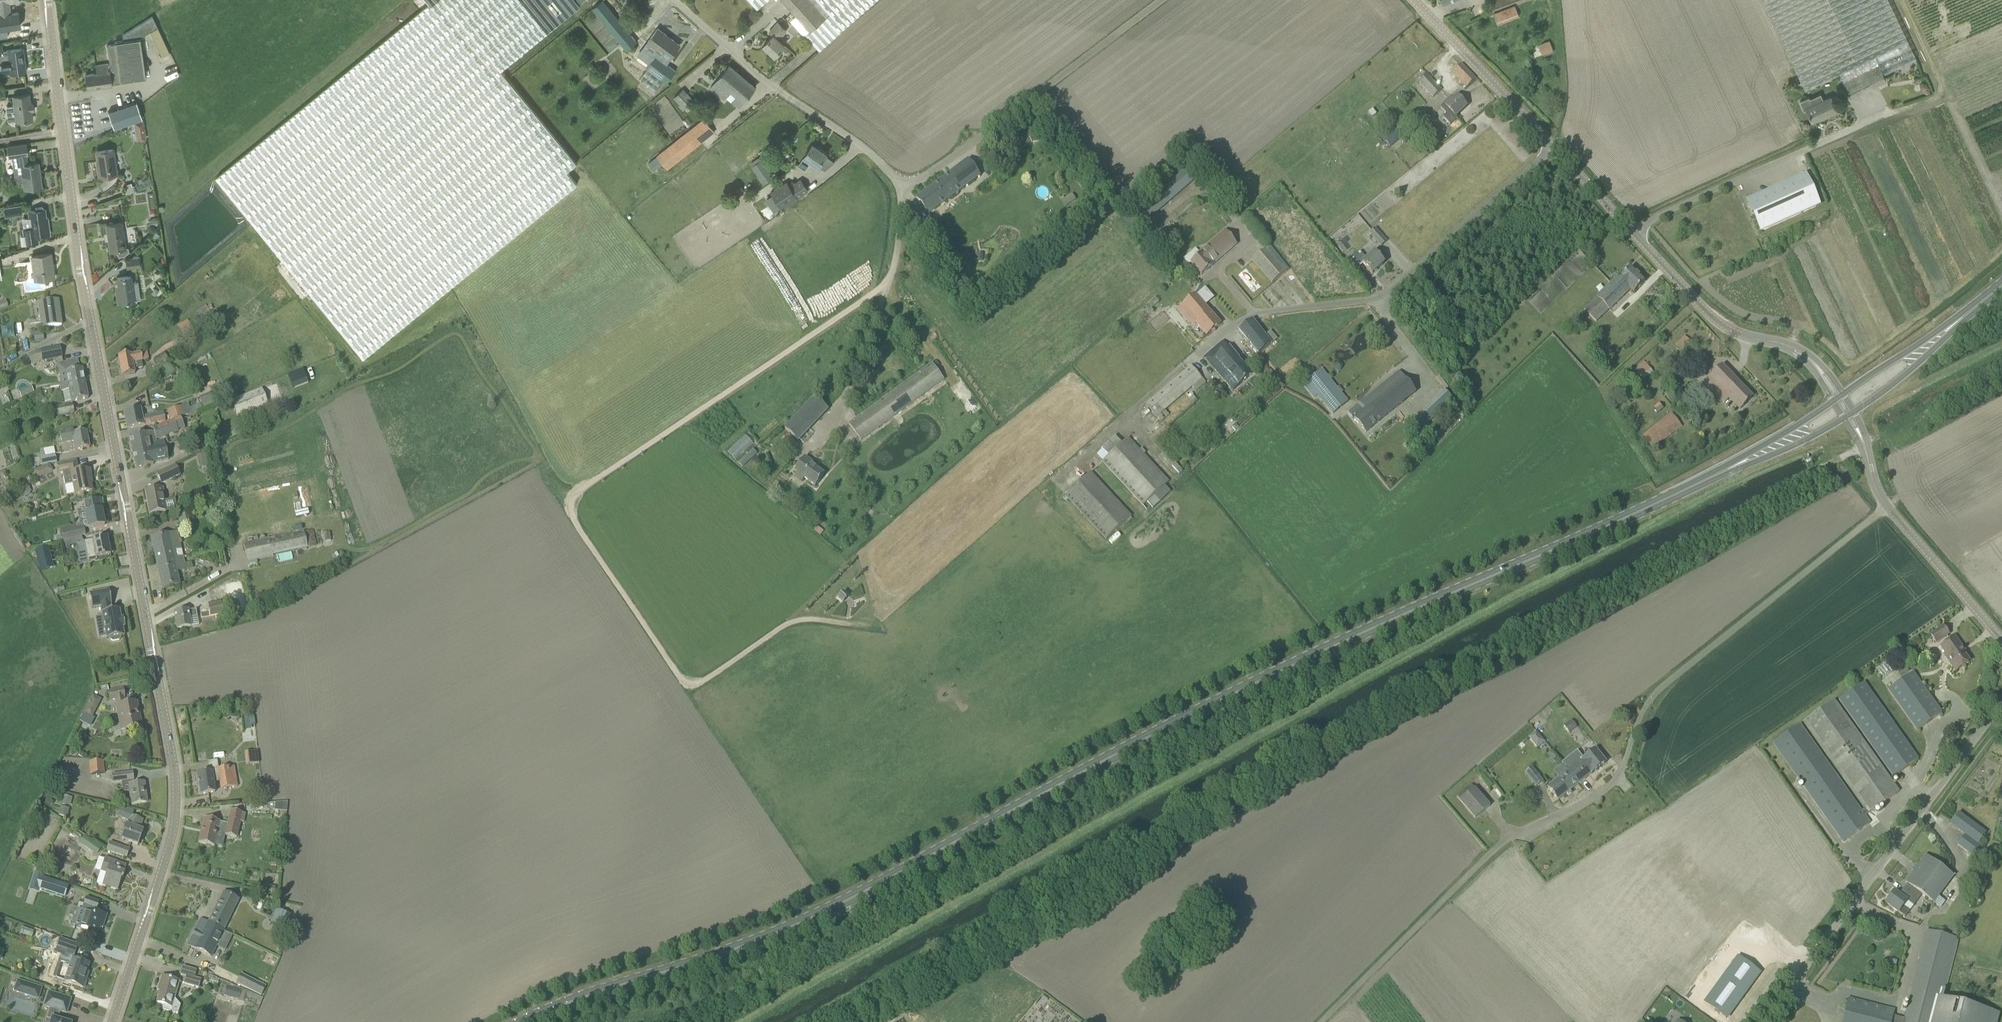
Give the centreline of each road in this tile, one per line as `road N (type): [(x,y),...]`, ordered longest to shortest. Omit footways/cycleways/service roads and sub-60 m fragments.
road 1 (primary): [(524,1021),(806,920),(1290,667),(1700,482)]
road 2 (tertiary): [(109,1021),(160,851),(163,767),(110,453),(48,0)]
road 3 (track): [(890,286),(581,491),(572,507),(691,684),(798,621),(862,631)]
road 4 (unclassified): [(1323,1021),(1502,843),(1612,780),(1644,700),(1887,506)]
road 5 (unclassified): [(1161,0),(907,188),(751,72),(674,0)]
road 6 (unclassified): [(1766,1021),(2001,701)]
road 7 (unclassified): [(1254,313),(1371,301),(1551,142)]
road 8 (tertiary): [(1801,352),(1713,319),(1551,142)]
road 9 (tertiary): [(1551,142),(1412,0)]
road 10 (tertiary): [(2001,640),(1887,506)]
road 11 (primary): [(1700,482),(1844,418)]
road 12 (primary): [(1833,402),(1700,482)]
road 13 (primary): [(1855,412),(1962,318)]
road 14 (primary): [(1962,318),(1844,394)]

